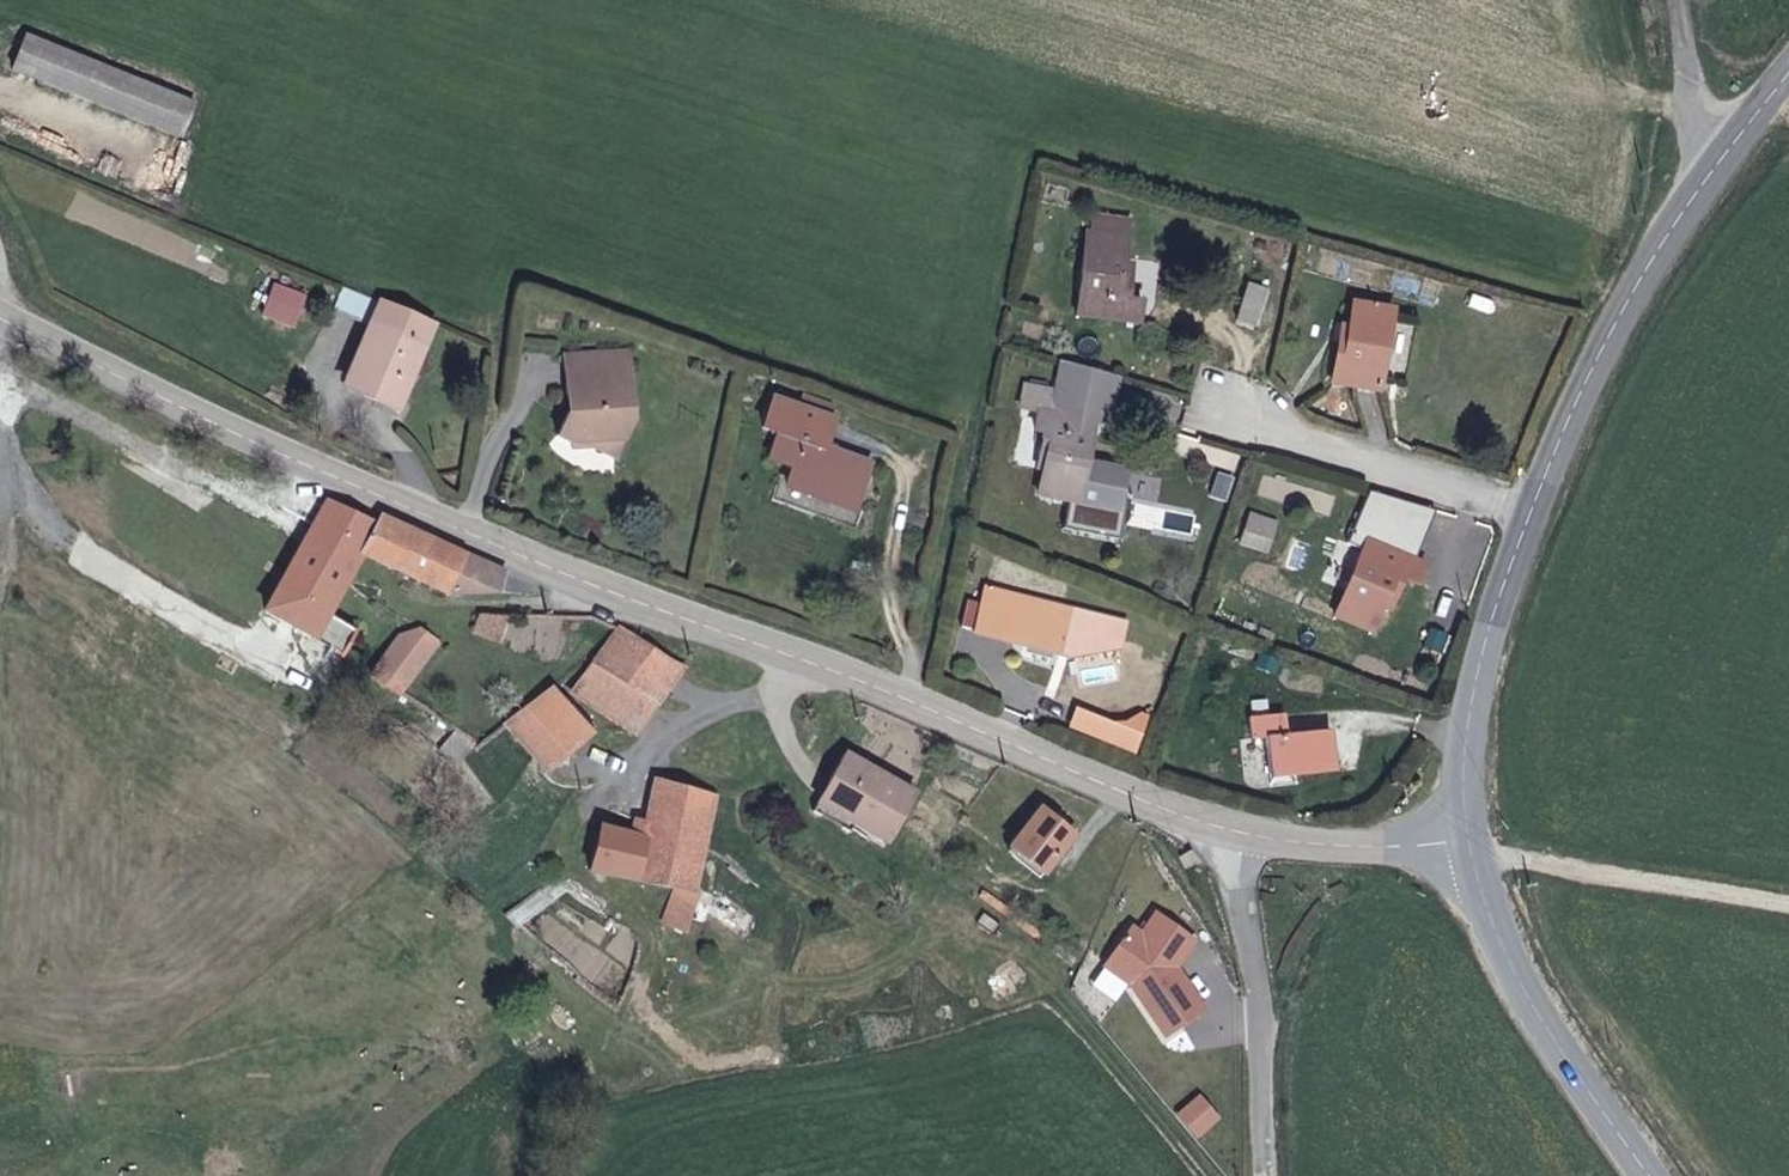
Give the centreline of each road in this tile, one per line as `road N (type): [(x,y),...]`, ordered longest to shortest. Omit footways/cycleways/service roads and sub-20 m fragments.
road 1 (tertiary): [(1232,831),(455,529),(228,430),(0,317)]
road 2 (secondary): [(1470,847),(1497,936),(1547,1034),(1650,1175)]
road 3 (secondary): [(1704,178),(1592,366),(1532,509)]
road 4 (secondary): [(1532,509),(1483,647),(1463,769),(1470,847)]
road 5 (residential): [(1232,831),(1262,1001),(1265,1175)]
road 6 (residential): [(1218,413),(1532,509)]
road 7 (track): [(1470,847),(1788,900)]
road 8 (tertiary): [(1470,847),(1325,846),(1232,831)]
road 9 (residential): [(1677,0),(1704,178)]
road 10 (secondary): [(1788,78),(1704,178)]

